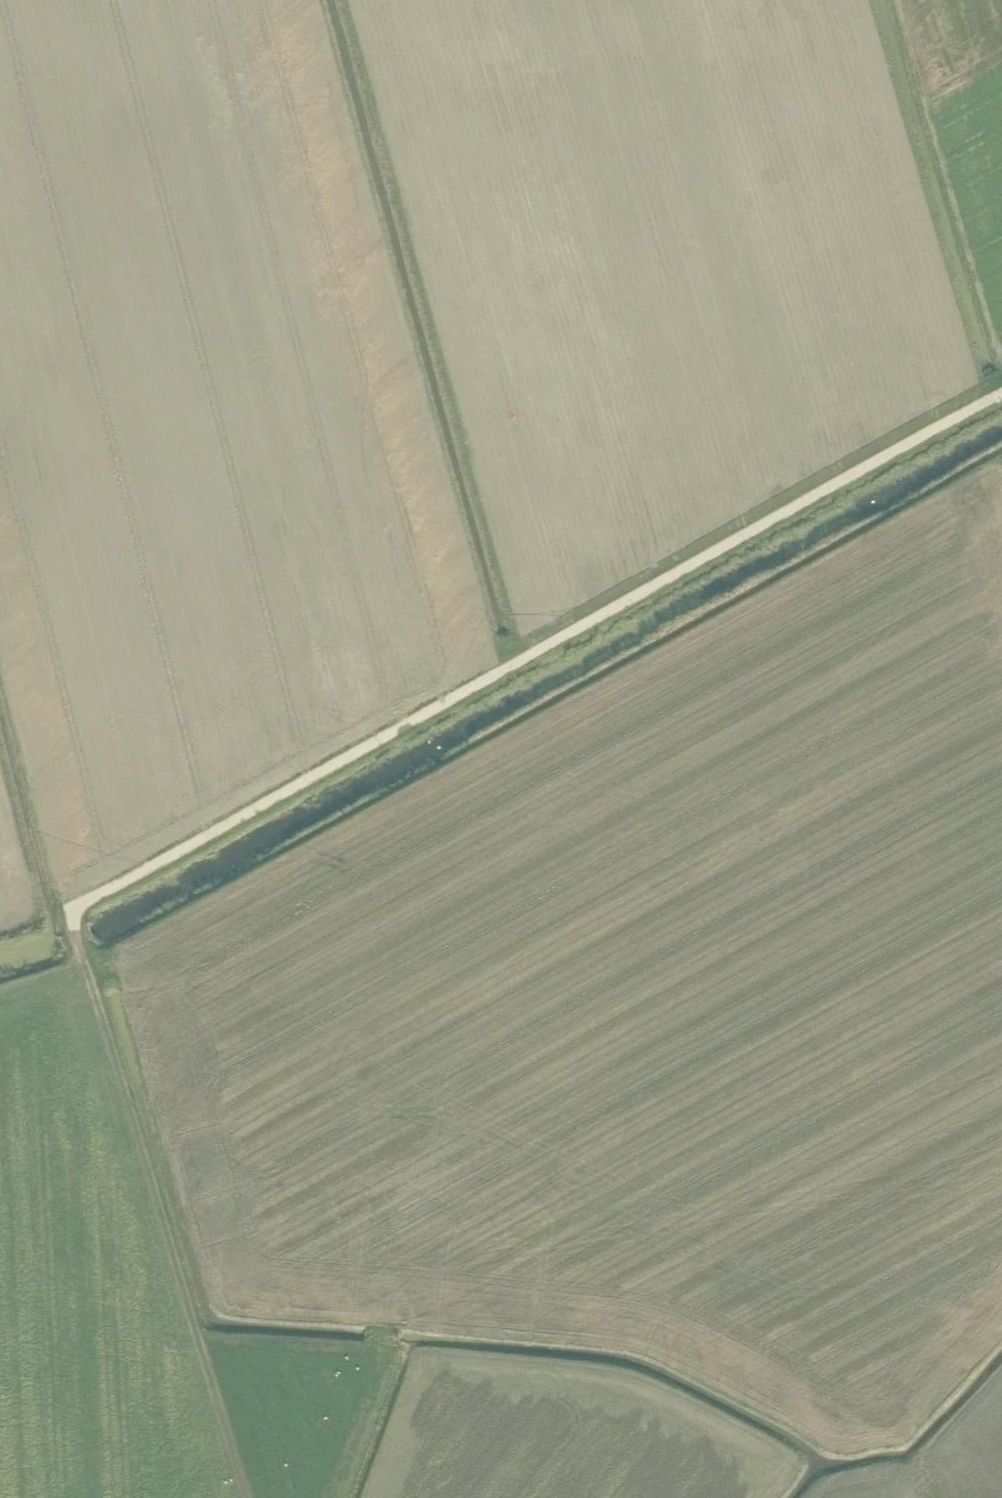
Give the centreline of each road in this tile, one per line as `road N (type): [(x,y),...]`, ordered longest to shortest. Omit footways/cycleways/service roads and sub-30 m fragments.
road 1 (track): [(245,1497),(74,934),(79,906),(1001,394)]

